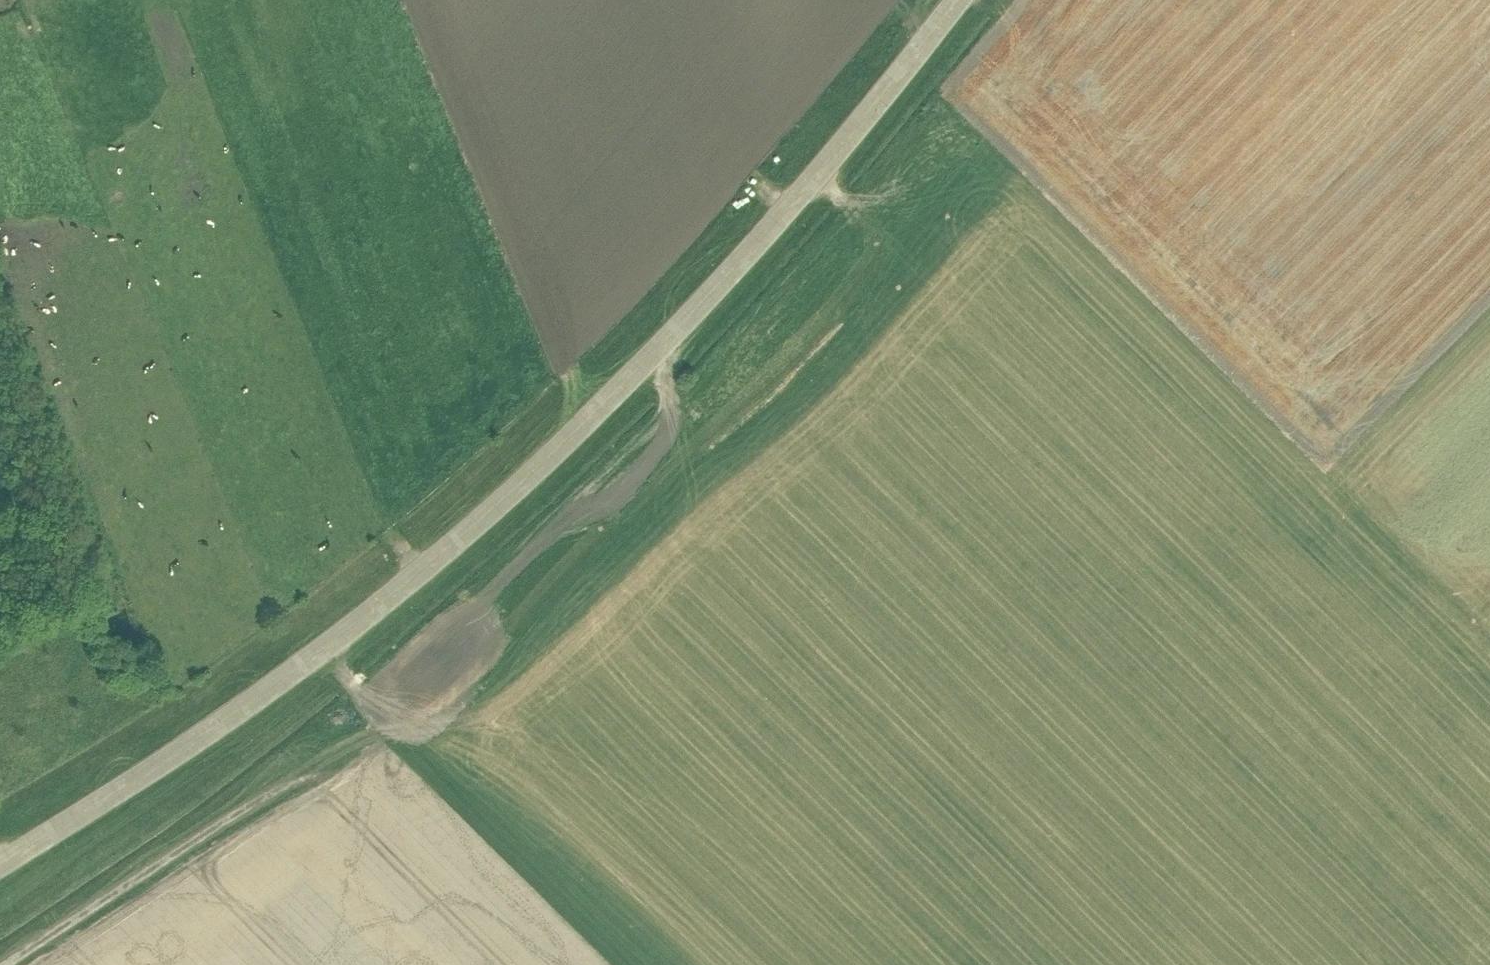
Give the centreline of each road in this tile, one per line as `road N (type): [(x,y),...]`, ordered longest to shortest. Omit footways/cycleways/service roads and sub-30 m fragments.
road 1 (tertiary): [(0,860),(266,692),(567,443),(765,234),(954,0)]
road 2 (track): [(6,964),(254,801),(316,777)]

